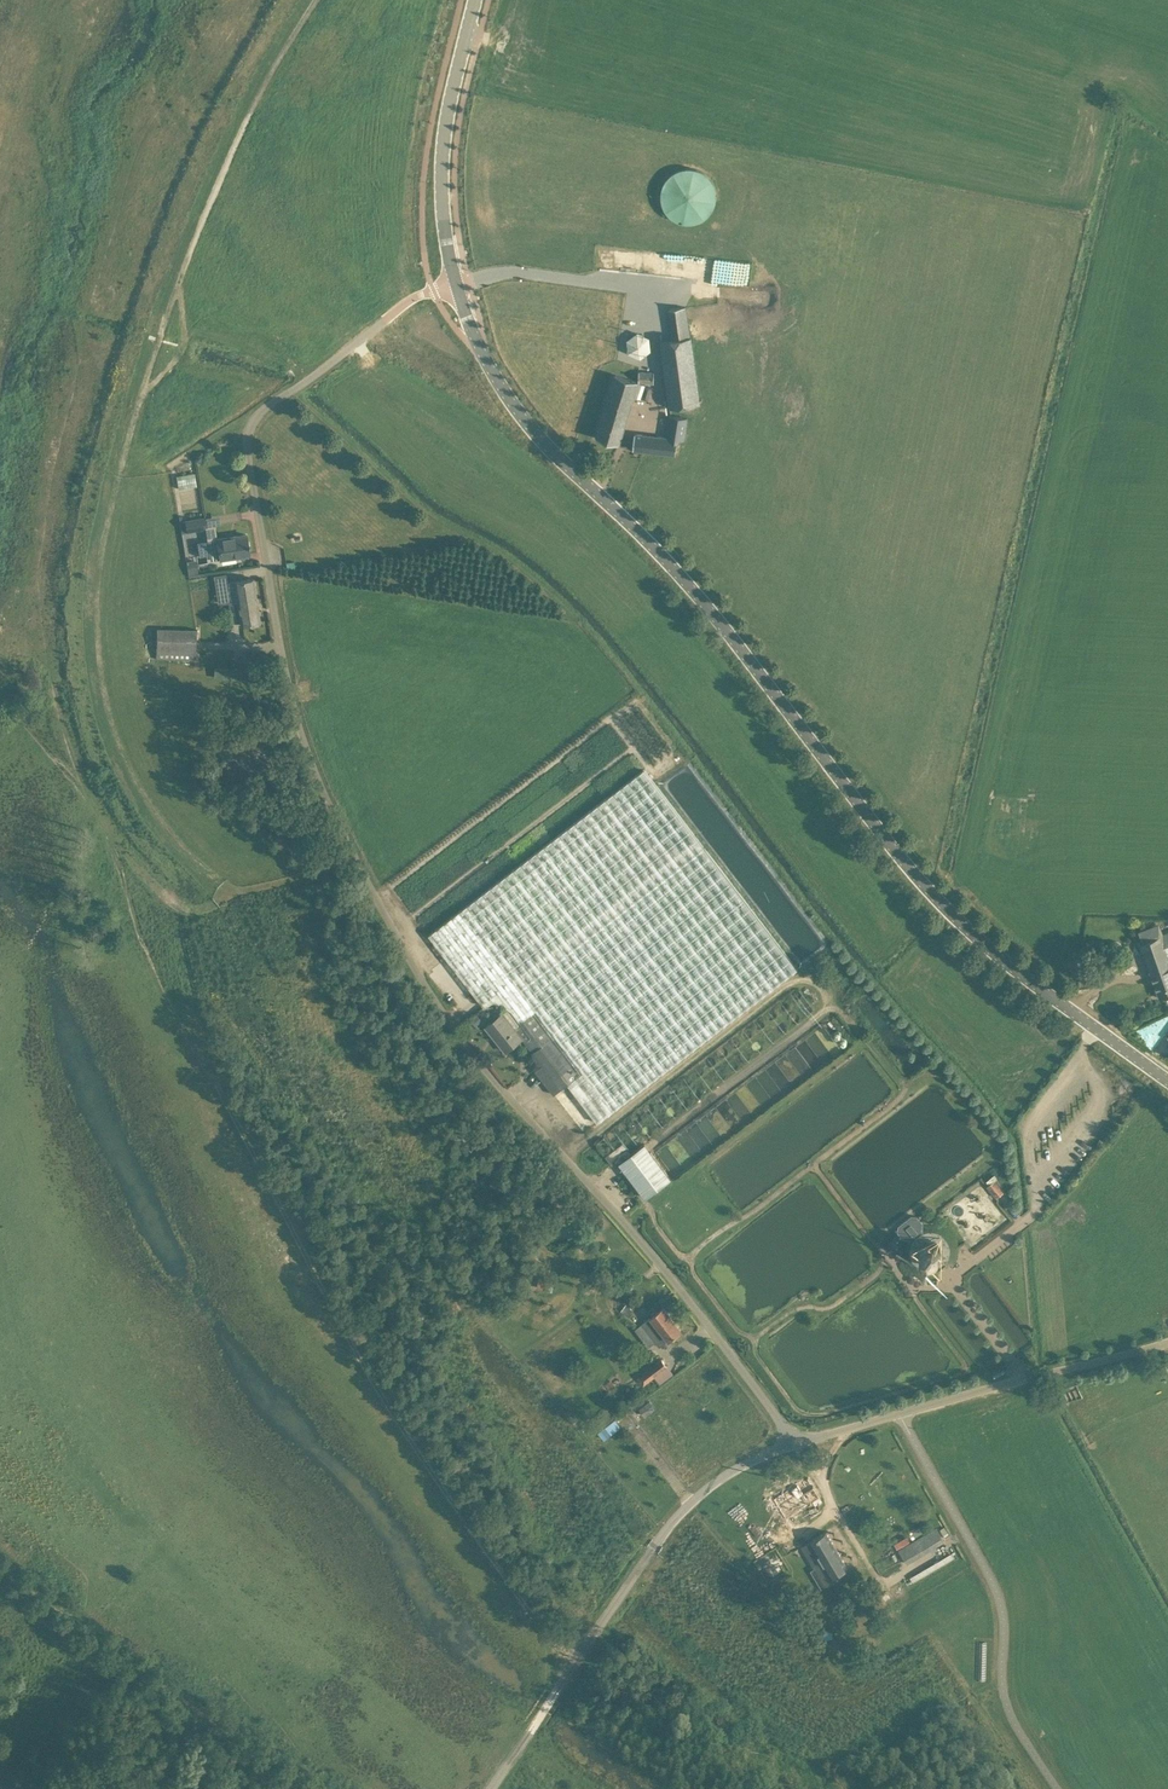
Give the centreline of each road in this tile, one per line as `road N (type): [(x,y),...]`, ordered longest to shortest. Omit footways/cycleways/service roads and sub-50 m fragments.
road 1 (unclassified): [(1167,1342),(795,1441),(665,1269),(468,1047),(413,963),(302,736),(247,436),(268,402),(407,303),(454,282)]
road 2 (tertiary): [(1167,1081),(1040,988),(924,884),(694,589),(512,402),(454,282)]
road 3 (track): [(317,0),(196,230),(100,559),(99,657),(118,737),(169,830),(241,892)]
road 4 (track): [(192,1047),(386,1412),(526,1630),(568,1665)]
road 5 (track): [(488,1788),(652,1547),(709,1487),(795,1441)]
road 6 (track): [(0,1568),(298,1788)]
road 7 (tertiary): [(454,282),(442,154),(474,0)]
road 8 (track): [(241,892),(355,853)]

